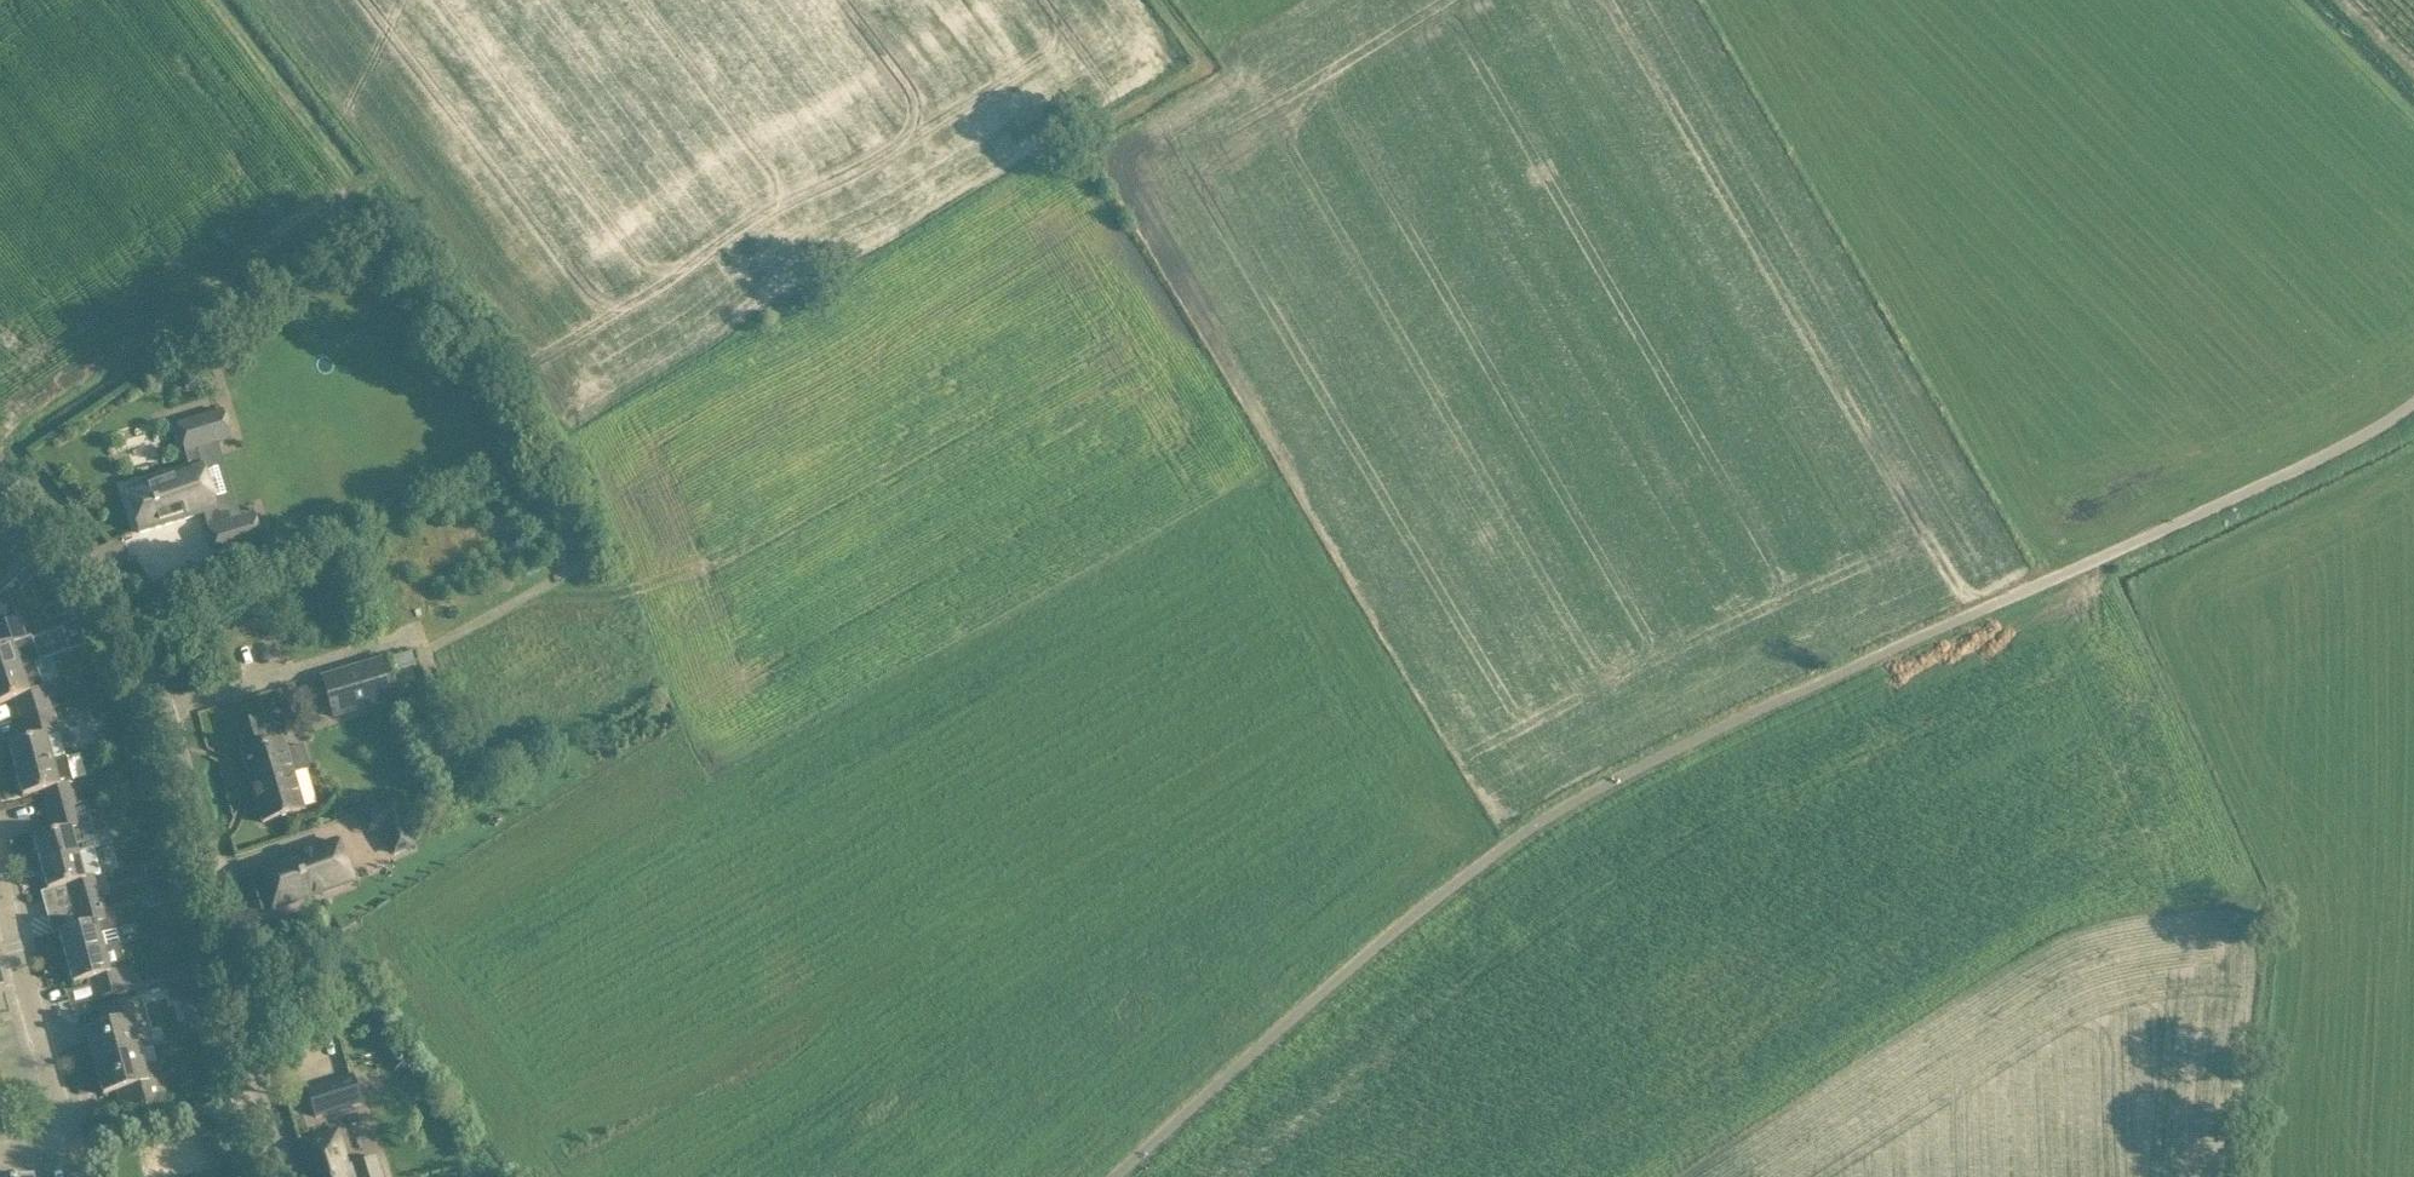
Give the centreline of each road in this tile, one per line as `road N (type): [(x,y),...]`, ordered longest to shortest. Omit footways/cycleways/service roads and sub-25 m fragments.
road 1 (unclassified): [(1113,1176),(1326,985),(1510,846),(2413,407)]
road 2 (tertiary): [(291,1176),(166,713),(95,571),(0,472)]
road 3 (residential): [(70,1145),(0,885)]

